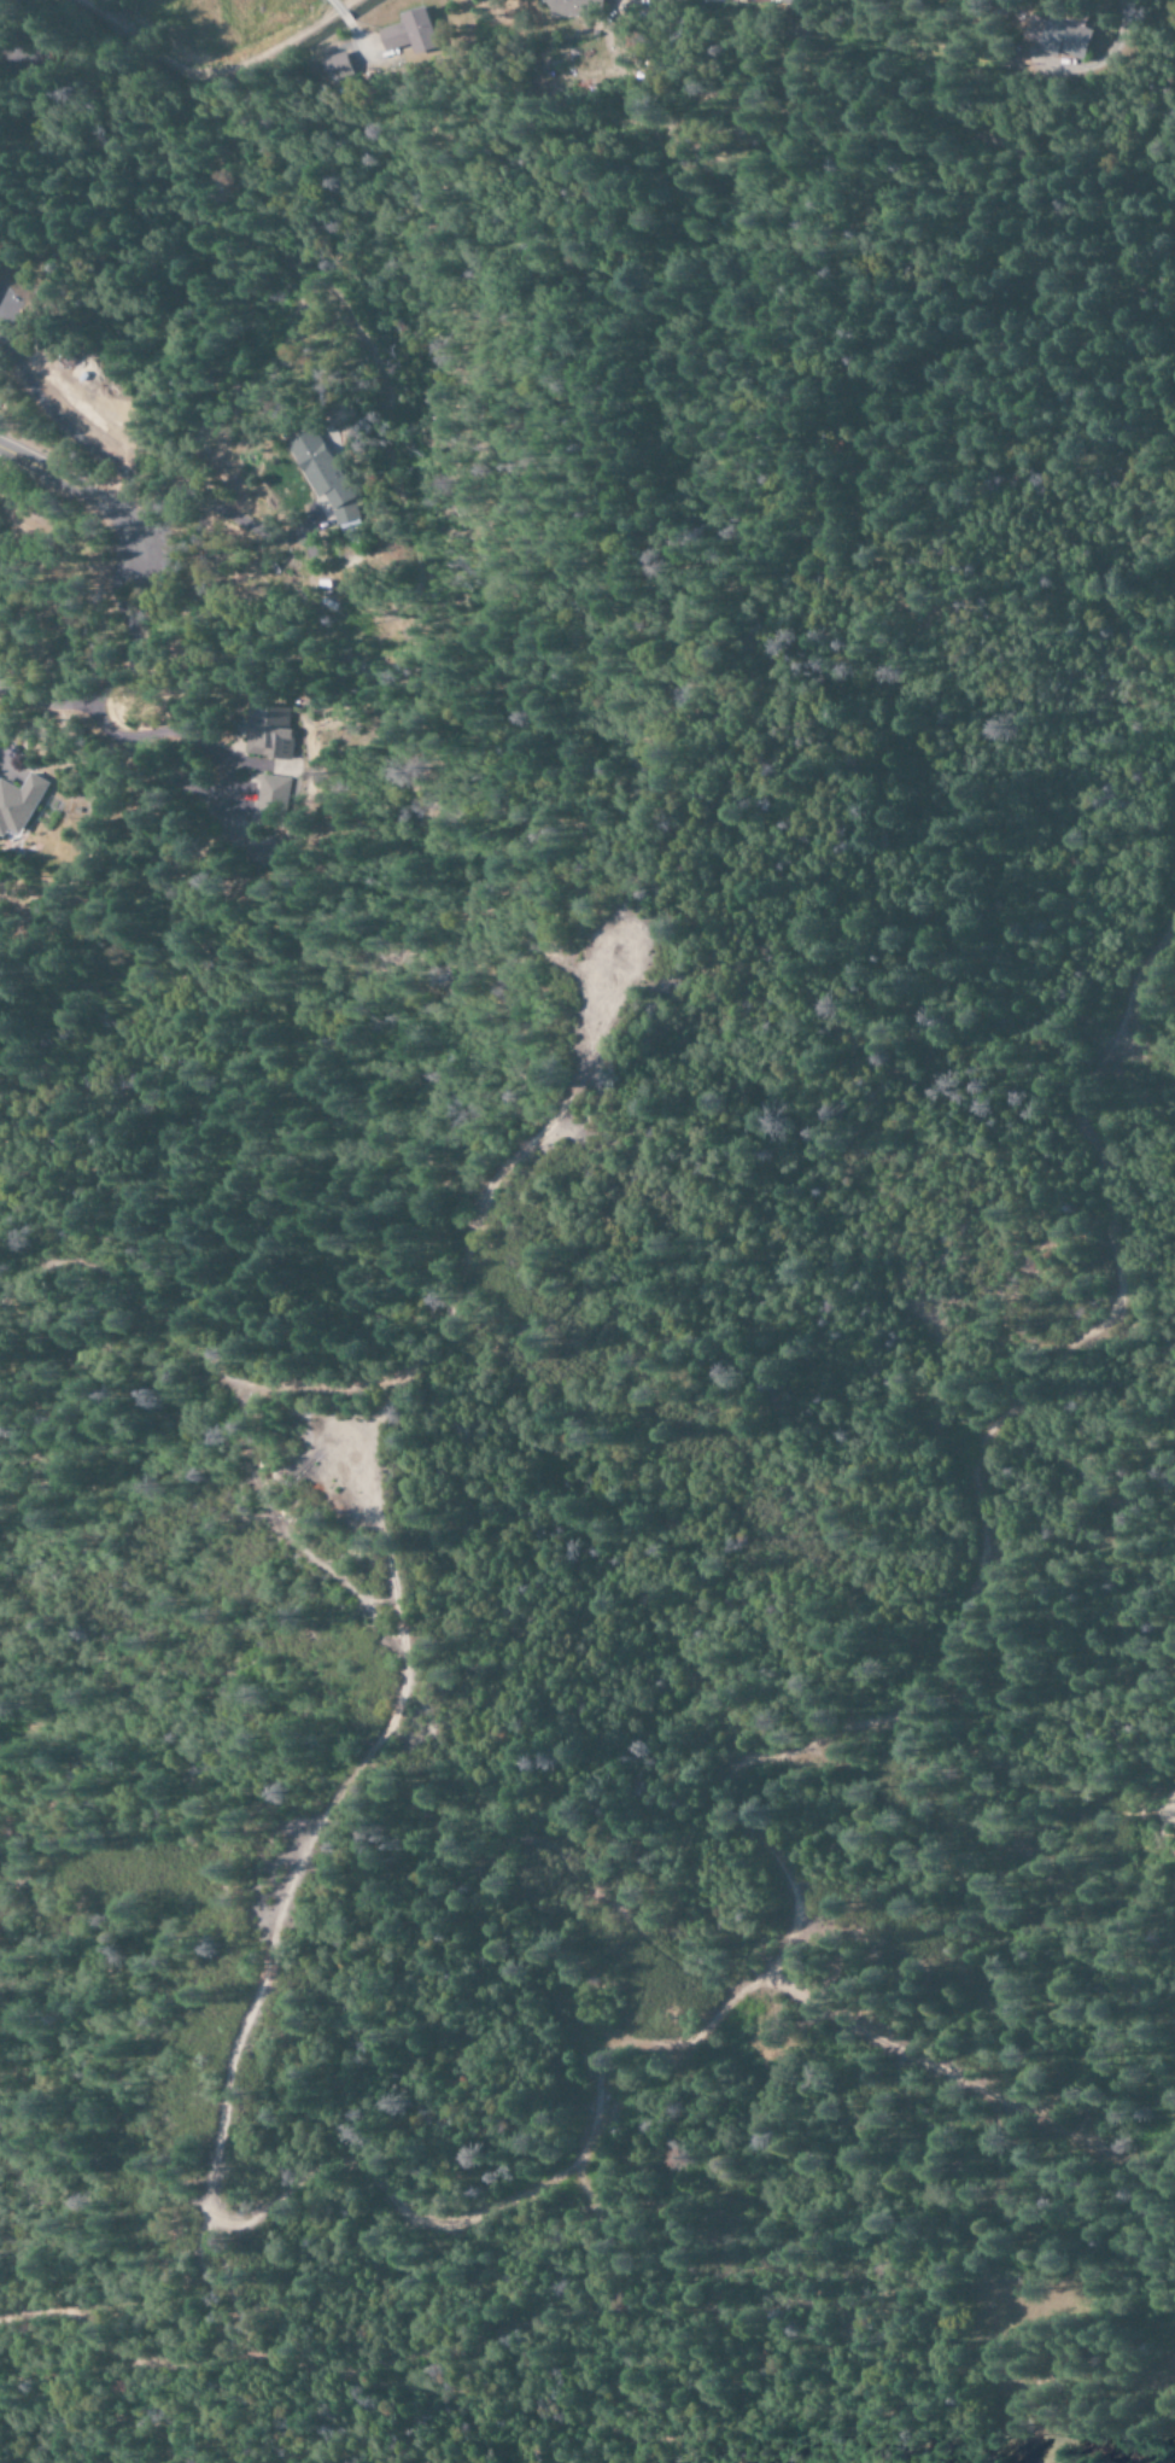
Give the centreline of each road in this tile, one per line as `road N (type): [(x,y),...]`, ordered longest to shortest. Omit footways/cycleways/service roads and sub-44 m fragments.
road 1 (residential): [(0,450),(104,503),(140,551)]

